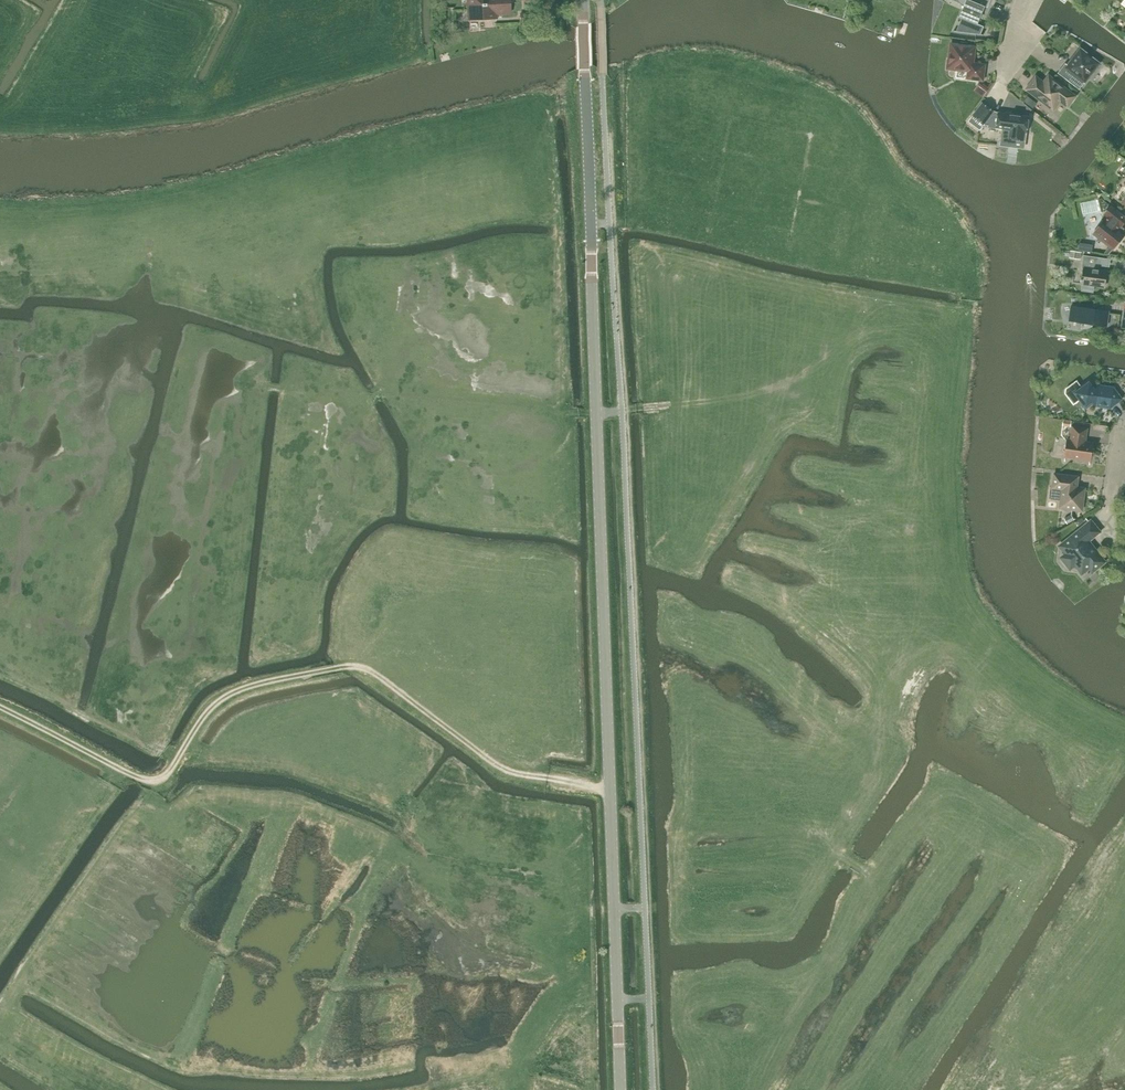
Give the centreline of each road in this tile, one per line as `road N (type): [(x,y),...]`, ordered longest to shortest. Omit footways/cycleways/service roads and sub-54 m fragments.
road 1 (tertiary): [(621,1089),(590,211)]
road 2 (track): [(0,707),(154,781),(221,699),(253,684),(355,666),(514,774),(610,791)]
road 3 (tertiary): [(590,211),(596,130),(585,83)]
road 4 (tertiary): [(585,83),(590,211)]

